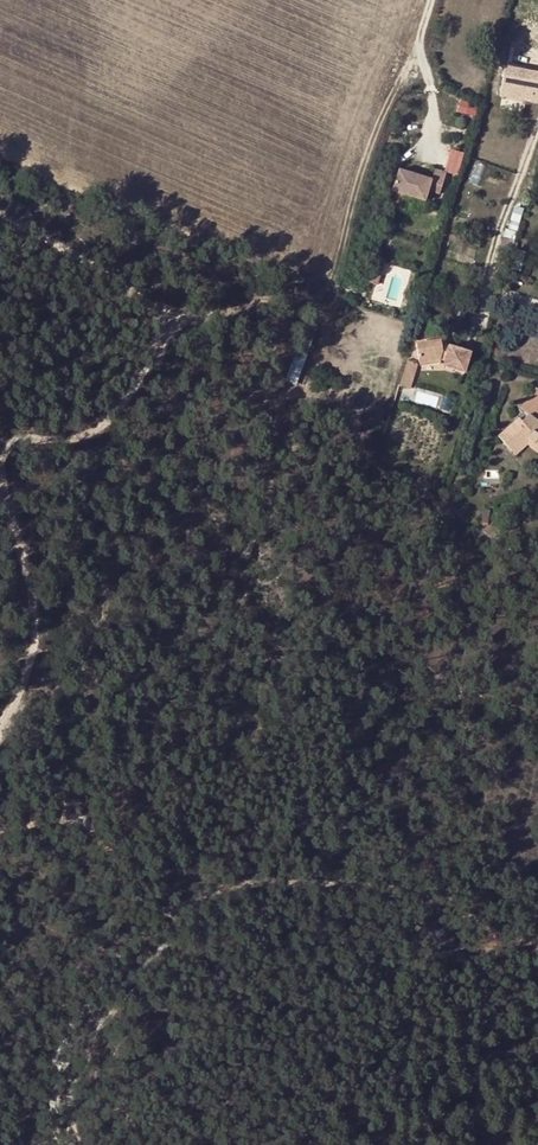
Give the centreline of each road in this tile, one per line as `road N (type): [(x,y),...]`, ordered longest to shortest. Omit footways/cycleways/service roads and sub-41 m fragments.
road 1 (track): [(423,30),(374,135),(325,294),(186,313),(112,420),(15,432),(0,467)]
road 2 (track): [(0,486),(41,643),(0,716)]

